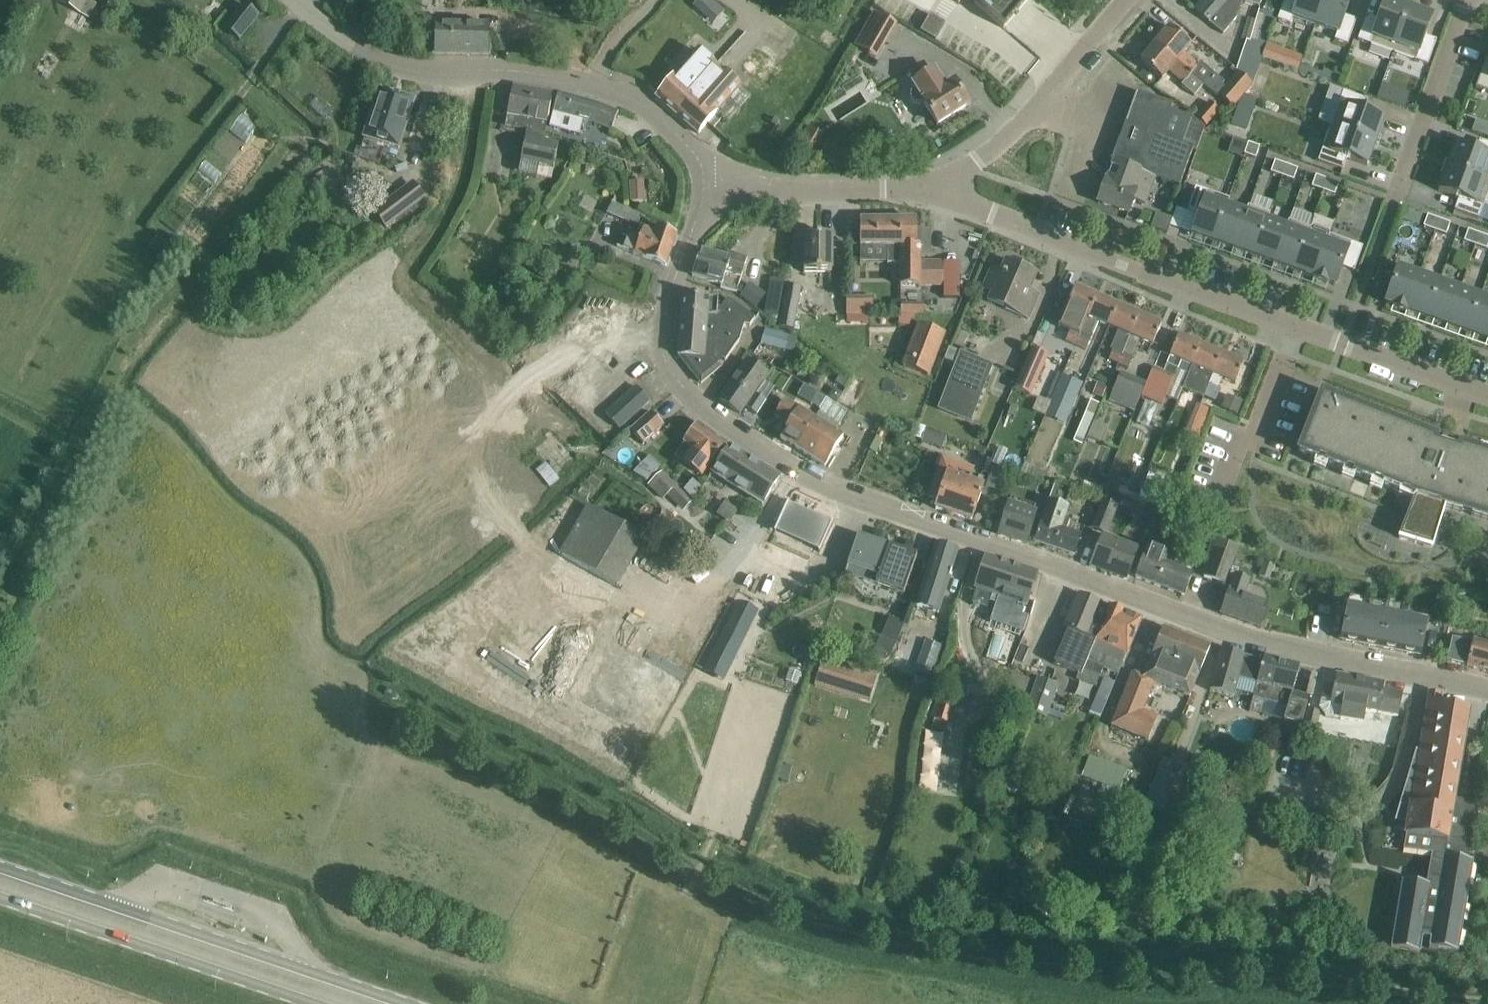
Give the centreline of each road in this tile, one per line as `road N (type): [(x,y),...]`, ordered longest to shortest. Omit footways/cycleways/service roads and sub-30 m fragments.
road 1 (tertiary): [(1487,689),(1276,640),(804,480),(716,421),(665,360),(704,185)]
road 2 (tertiary): [(704,185),(692,149),(632,99),(522,72),(398,67),(355,47),(295,0)]
road 3 (residential): [(1487,397),(1047,237)]
road 4 (primary): [(397,1003),(0,869)]
road 5 (primary): [(0,901),(304,1003)]
road 6 (residential): [(704,185),(922,190)]
road 7 (residential): [(1396,201),(1468,0)]
road 8 (residential): [(922,190),(1009,158),(1071,89)]
road 9 (residential): [(1047,237),(1071,89)]
road 10 (residential): [(1047,237),(922,190)]

